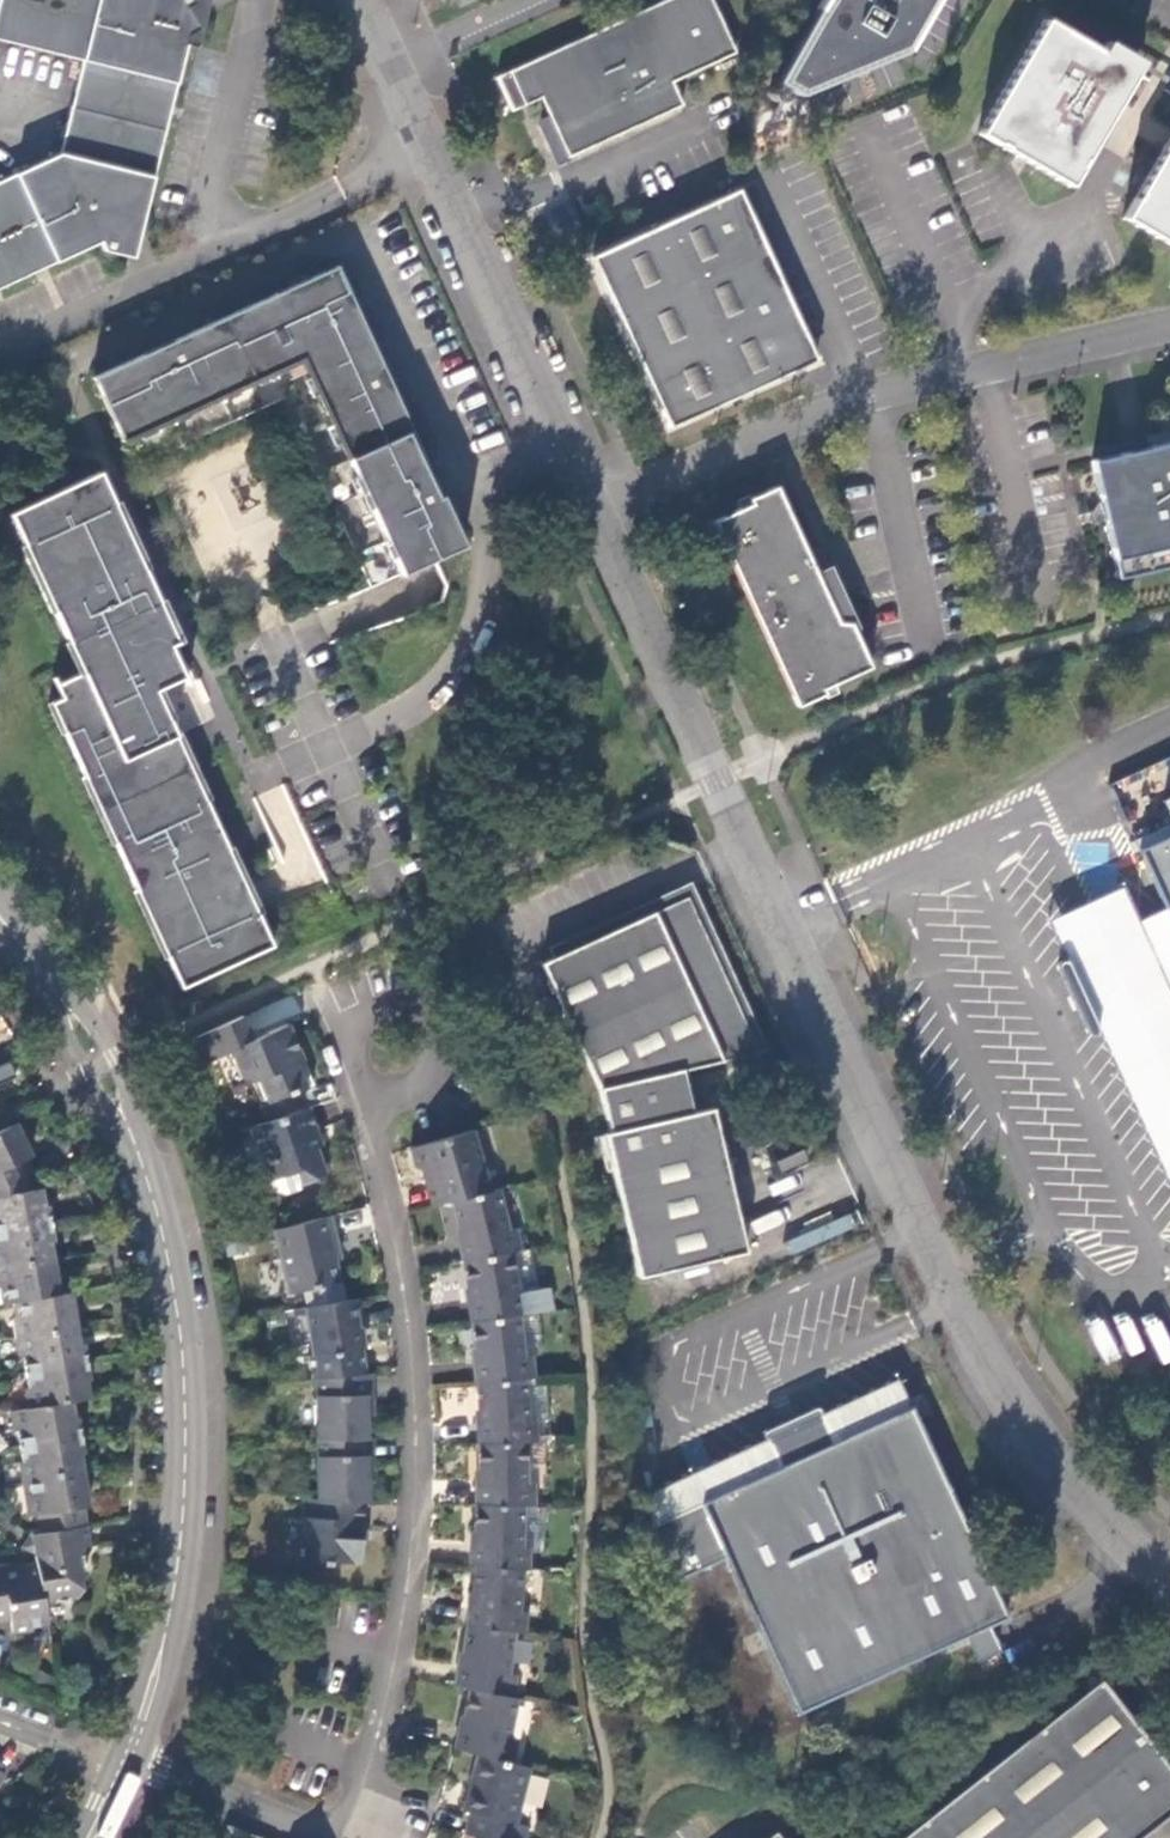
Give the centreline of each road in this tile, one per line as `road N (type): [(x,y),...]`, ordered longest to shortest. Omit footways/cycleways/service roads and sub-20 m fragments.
road 1 (unclassified): [(1169,1583),(1094,1508),(995,1376),(951,1302),(377,0)]
road 2 (residential): [(329,1830),(369,1768),(397,1650),(416,1496),(406,1287),(369,1098)]
road 3 (tertiary): [(132,1754),(173,1605),(187,1428),(180,1321),(158,1212),(101,1064)]
road 4 (residential): [(438,1066),(439,1034),(428,1015),(409,1004),(377,1006),(351,1039),(369,1098)]
road 5 (residential): [(132,1754),(329,1830)]
road 6 (tertiary): [(101,1064),(0,910)]
road 7 (tertiary): [(0,939),(101,1064)]
road 8 (residential): [(126,1766),(0,1719)]

